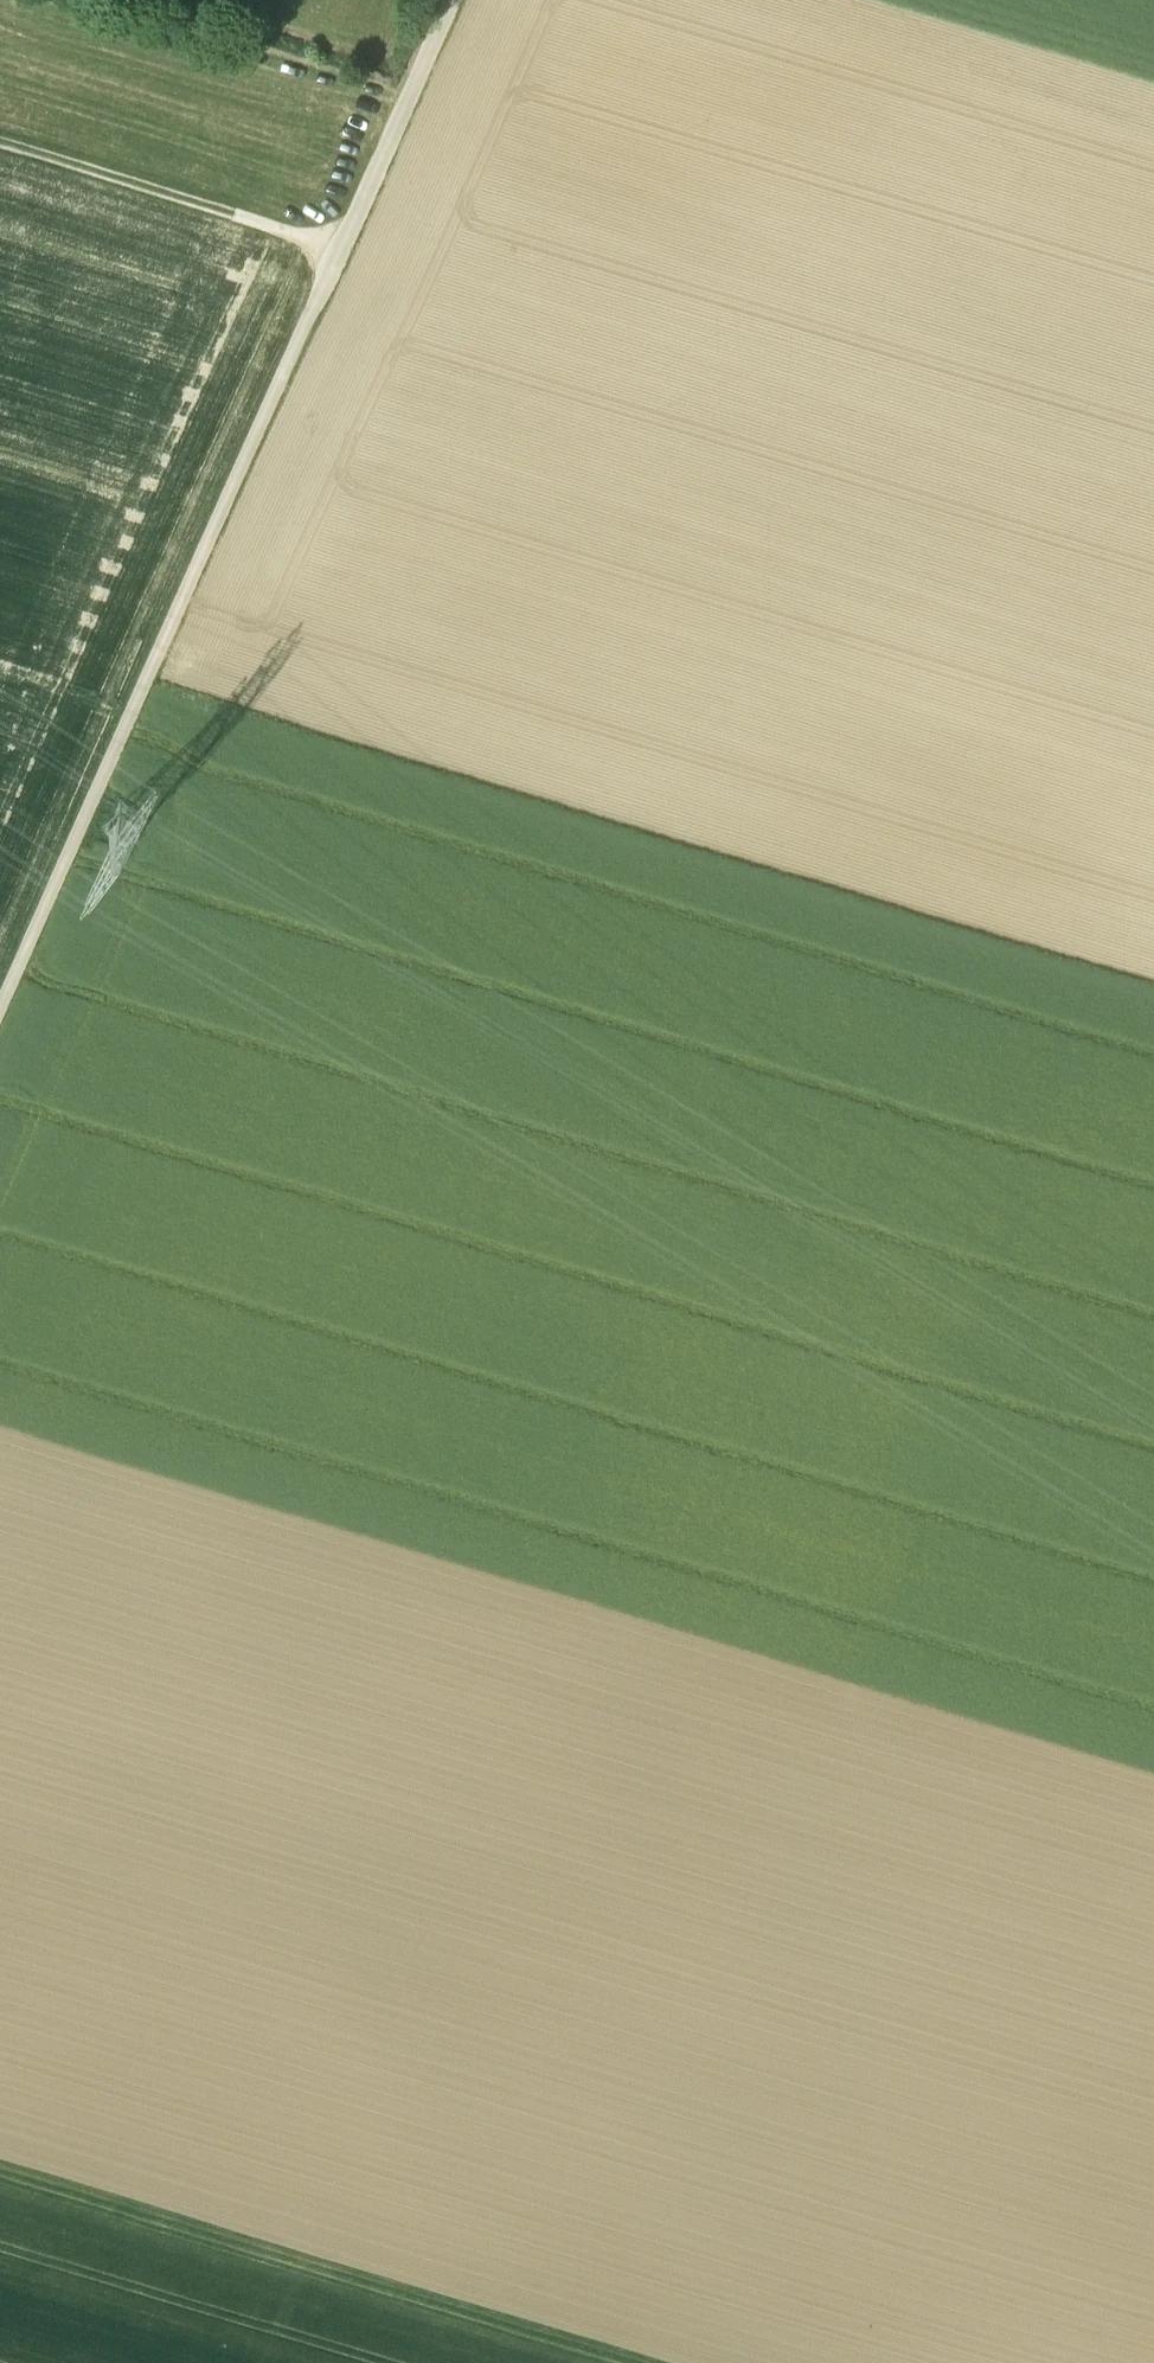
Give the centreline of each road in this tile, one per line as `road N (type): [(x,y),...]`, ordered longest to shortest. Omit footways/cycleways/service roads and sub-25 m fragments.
road 1 (track): [(0,1008),(454,0)]
road 2 (track): [(0,2175),(615,2362)]
road 3 (track): [(0,144),(341,249)]

